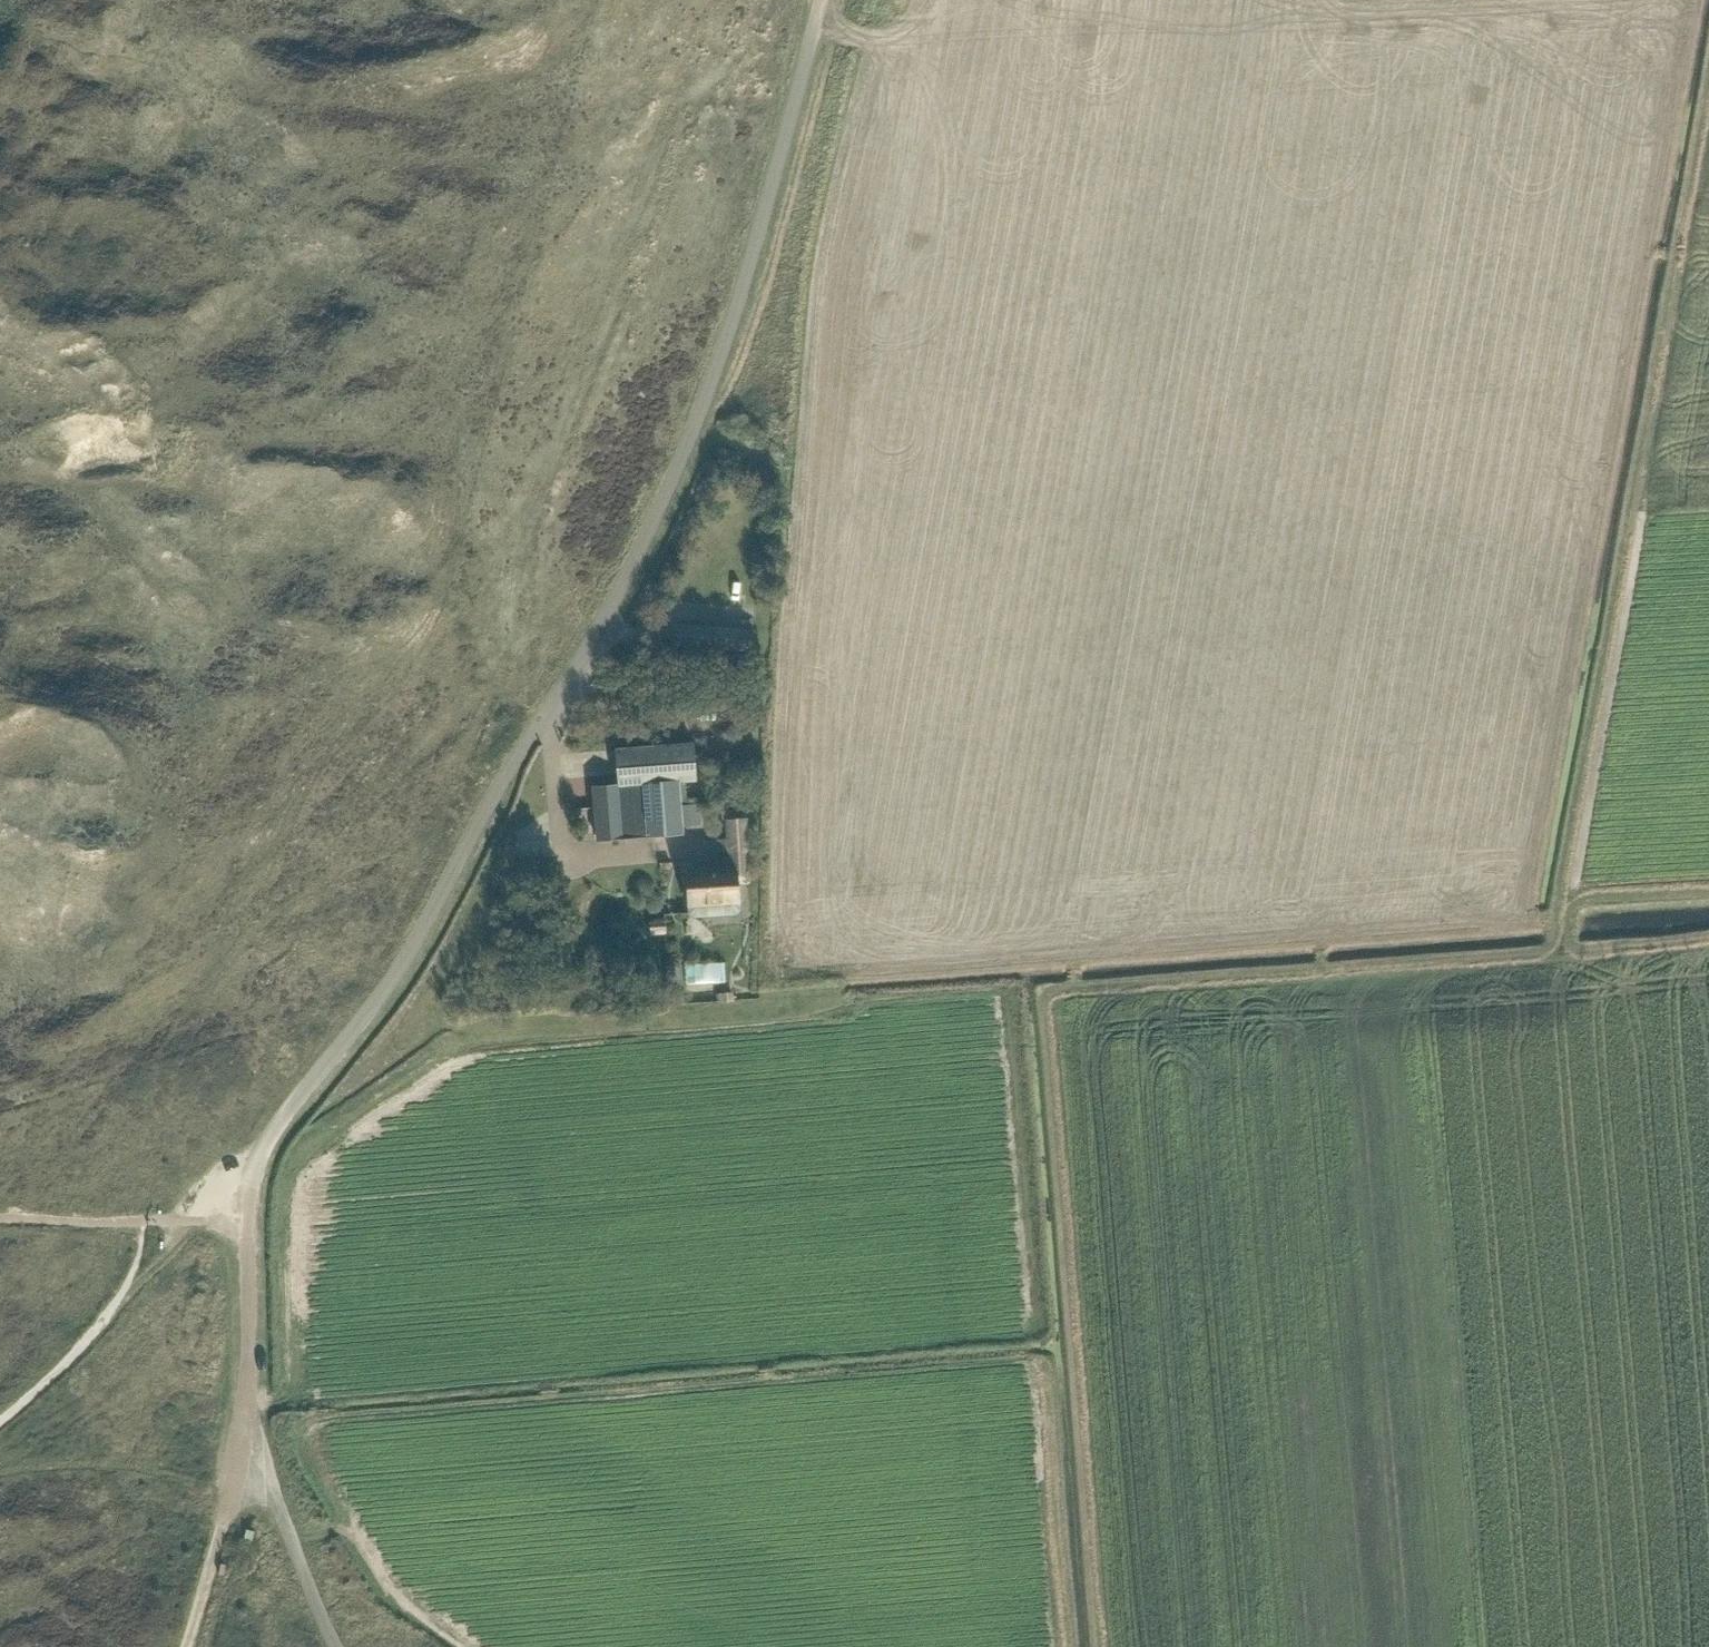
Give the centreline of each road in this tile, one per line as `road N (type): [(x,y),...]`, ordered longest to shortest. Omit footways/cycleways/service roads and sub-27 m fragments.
road 1 (unclassified): [(333,1646),(299,1576),(277,1496),(247,1452),(244,1267),(251,1186),(266,1143),(393,984),(667,502),(743,286),(822,0)]

